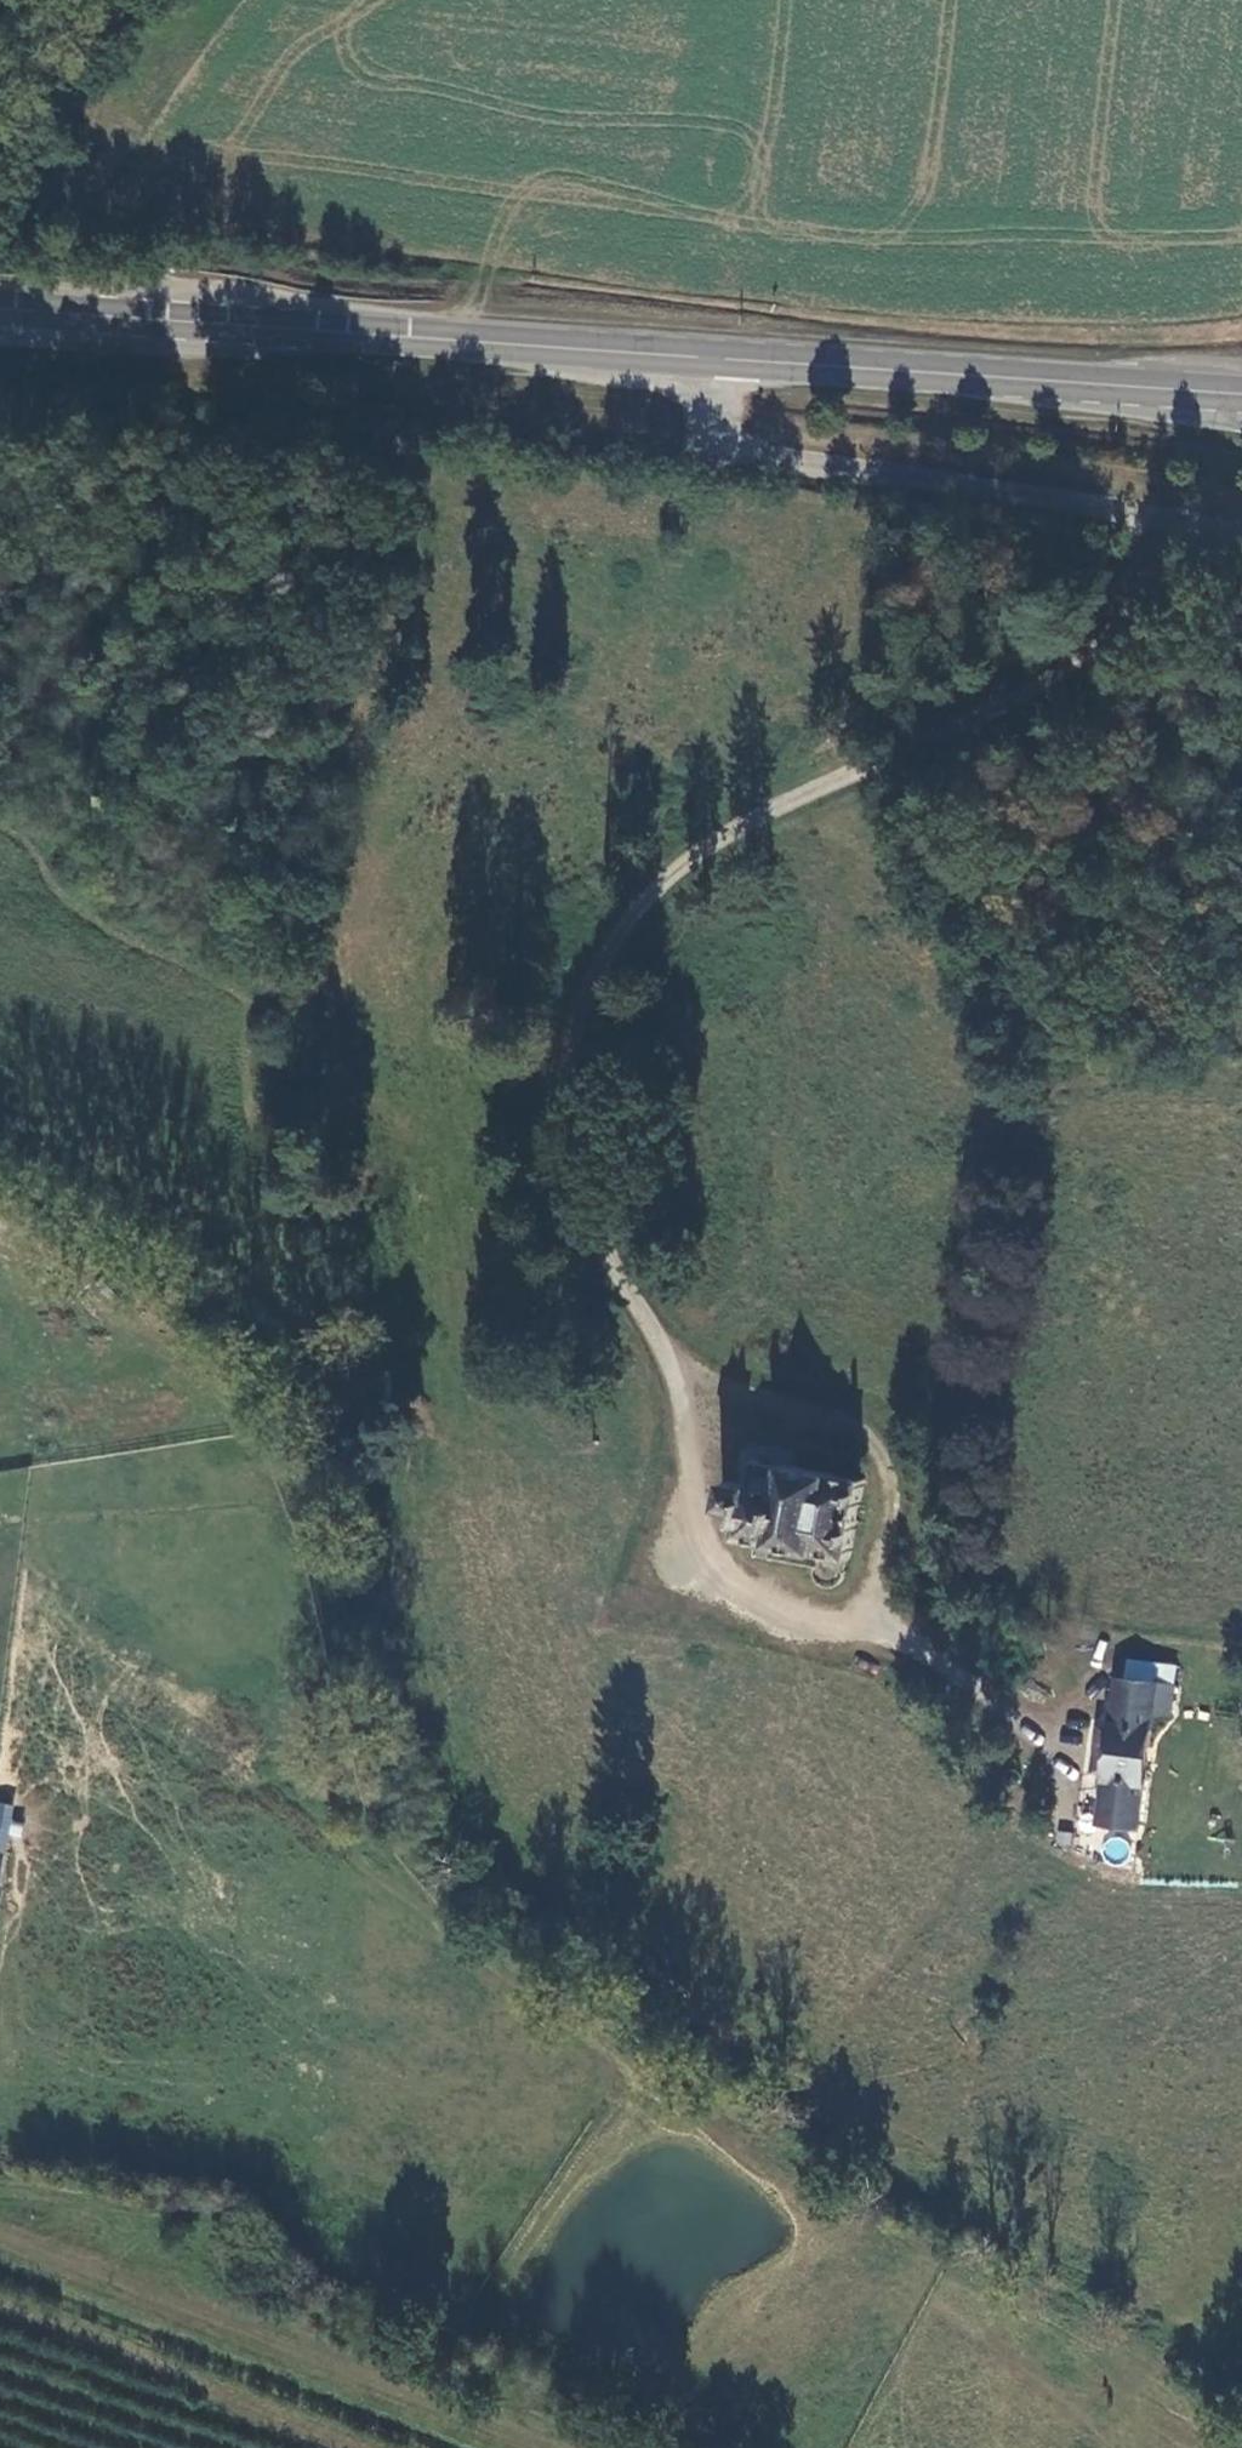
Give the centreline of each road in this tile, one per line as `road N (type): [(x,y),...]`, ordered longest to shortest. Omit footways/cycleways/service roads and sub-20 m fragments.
road 1 (primary): [(1241,394),(0,307)]
road 2 (track): [(0,2232),(530,2447)]

